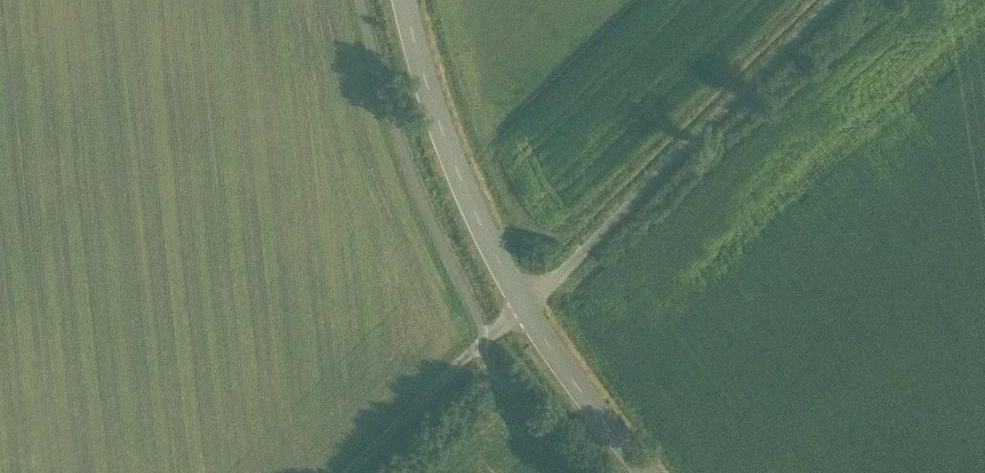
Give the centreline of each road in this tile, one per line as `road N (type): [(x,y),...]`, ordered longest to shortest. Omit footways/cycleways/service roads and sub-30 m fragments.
road 1 (track): [(351,472),(835,0)]
road 2 (tertiary): [(644,472),(559,362),(489,244),(424,77),(404,0)]

